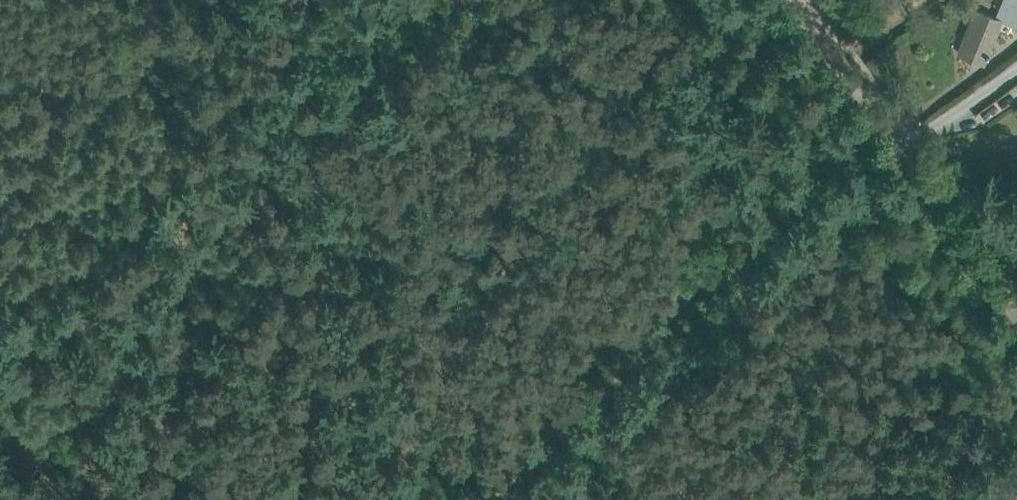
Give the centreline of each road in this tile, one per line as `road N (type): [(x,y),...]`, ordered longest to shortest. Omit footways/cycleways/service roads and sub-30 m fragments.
road 1 (unclassified): [(1016,304),(792,0)]

